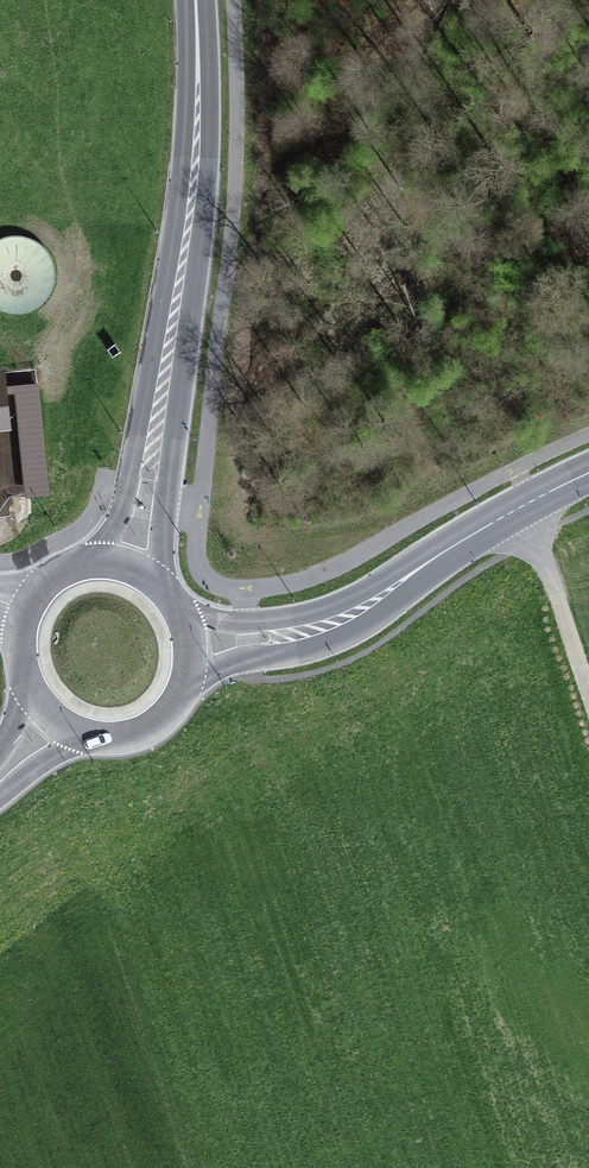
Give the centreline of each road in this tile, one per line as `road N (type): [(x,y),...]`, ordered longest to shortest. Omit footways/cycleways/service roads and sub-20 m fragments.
road 1 (primary): [(121,564),(144,507),(189,230),(191,0)]
road 2 (secondary): [(588,468),(484,521),(359,616),(311,633),(190,644)]
road 3 (primary): [(54,718),(84,735),(138,734),(179,699),(190,644)]
road 4 (primary): [(25,607),(23,664),(54,718)]

